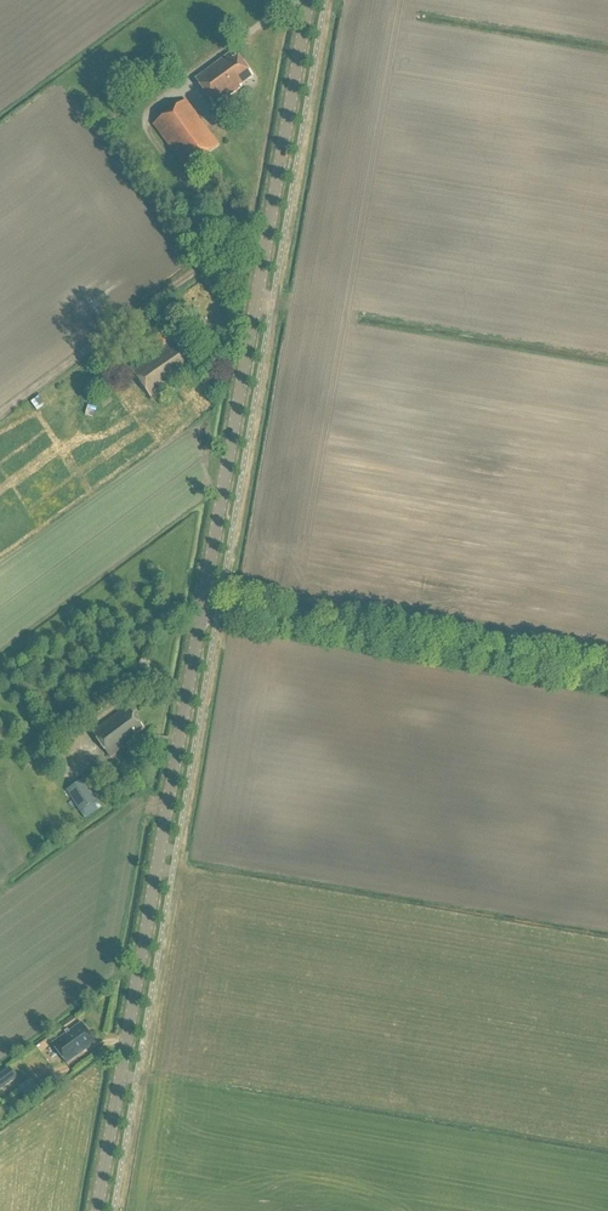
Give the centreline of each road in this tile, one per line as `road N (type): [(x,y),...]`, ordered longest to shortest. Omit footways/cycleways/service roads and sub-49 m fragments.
road 1 (secondary): [(204,607),(306,0)]
road 2 (secondary): [(98,1210),(204,607)]
road 3 (unclassified): [(607,681),(204,607)]

